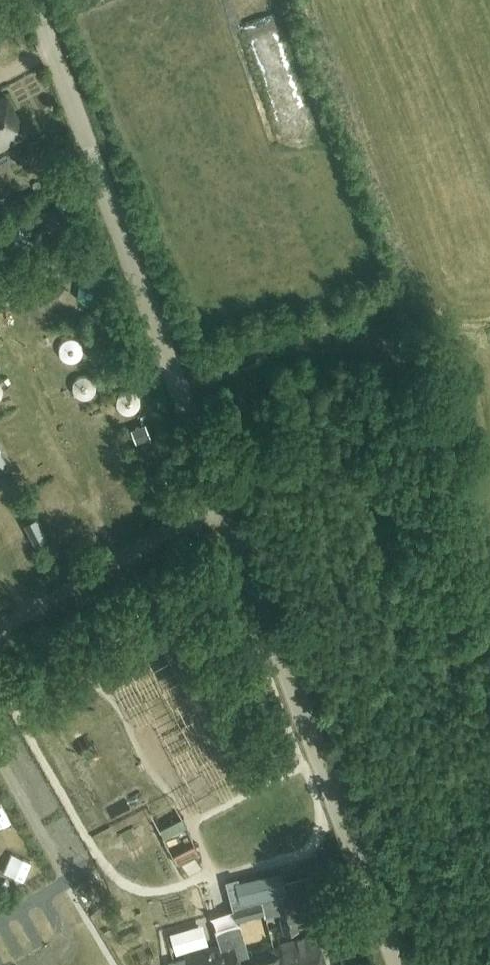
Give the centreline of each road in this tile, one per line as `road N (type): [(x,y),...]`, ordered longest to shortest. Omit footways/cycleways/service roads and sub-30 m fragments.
road 1 (unclassified): [(399,964),(33,0)]

